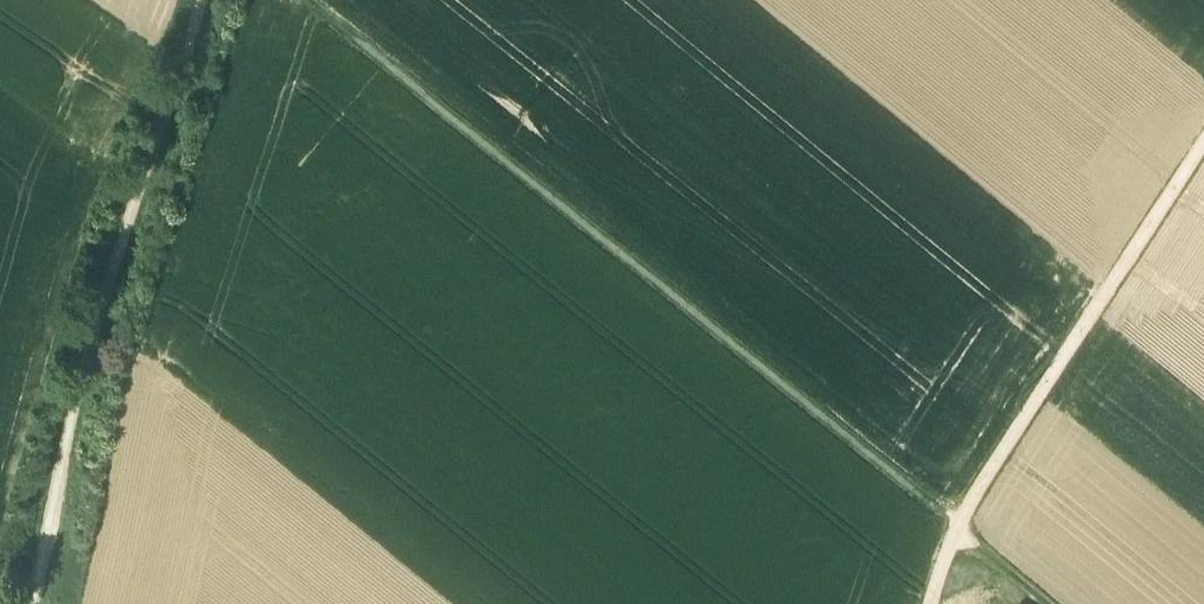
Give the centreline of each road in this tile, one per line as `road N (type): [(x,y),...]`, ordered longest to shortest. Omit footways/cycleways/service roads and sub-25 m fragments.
road 1 (track): [(1051,603),(312,0)]
road 2 (track): [(205,0),(73,414),(35,603)]
road 3 (track): [(933,603),(974,498),(1203,143)]

